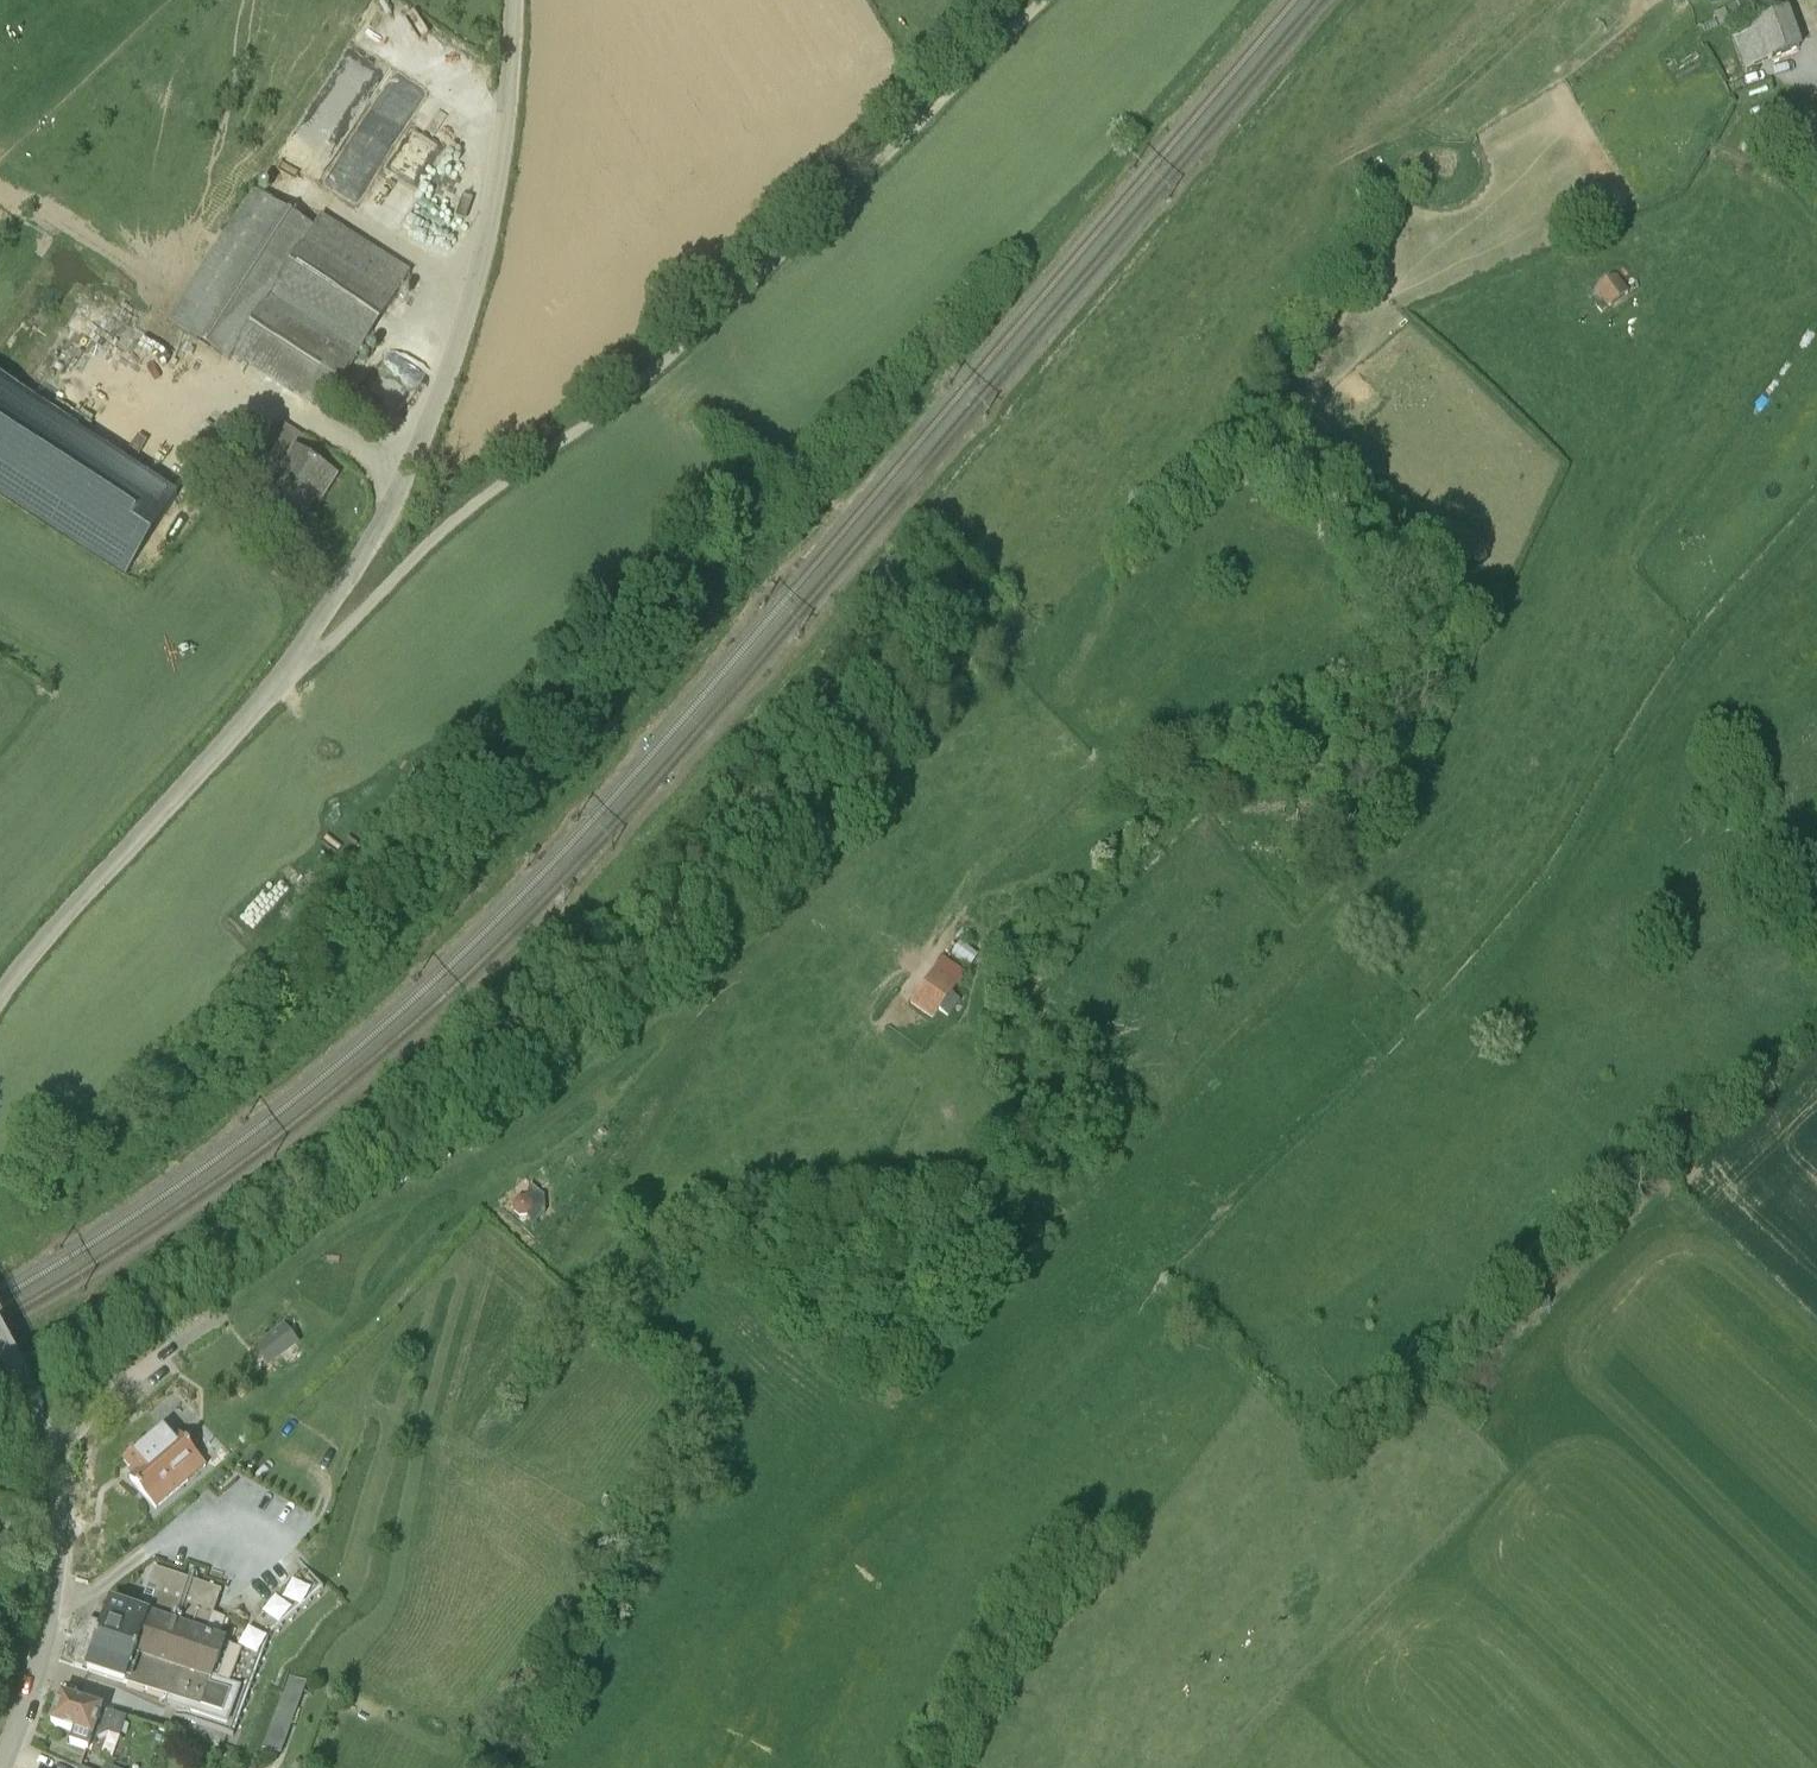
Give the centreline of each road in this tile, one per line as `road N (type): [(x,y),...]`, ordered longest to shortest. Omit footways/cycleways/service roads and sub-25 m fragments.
road 1 (unclassified): [(279,679),(330,644),(445,526),(662,364),(1041,0)]
road 2 (unclassified): [(279,679),(382,517),(441,389),(491,215),(511,0)]
road 3 (unclassified): [(2,1767),(51,1616),(59,1496),(48,1434),(0,1346)]
road 4 (unclassified): [(0,993),(279,679)]

